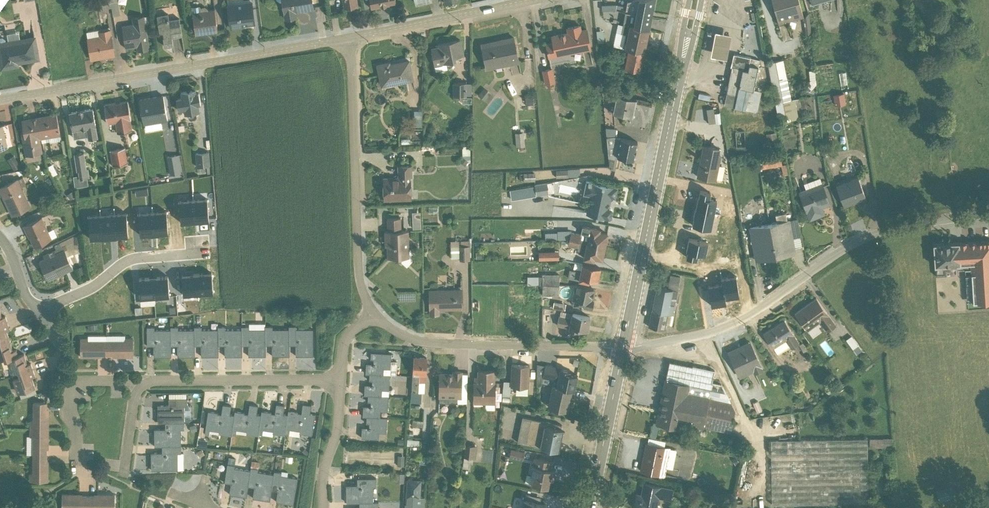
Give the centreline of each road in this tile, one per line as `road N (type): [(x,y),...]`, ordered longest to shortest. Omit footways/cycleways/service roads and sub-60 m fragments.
road 1 (residential): [(988,212),(862,239),(734,321),(624,347)]
road 2 (residential): [(0,100),(352,37)]
road 3 (primary): [(624,347),(680,70)]
road 4 (unclassified): [(376,316),(357,259),(352,37)]
road 5 (unclassified): [(624,347),(431,343),(376,316)]
road 6 (unclassified): [(141,387),(341,382)]
road 7 (residential): [(352,37),(534,0)]
road 8 (unclassified): [(198,244),(198,253),(126,261),(43,315)]
road 9 (residential): [(141,387),(69,380),(78,464),(87,481)]
road 10 (primary): [(590,507),(624,347)]
road 11 (unclassified): [(341,382),(324,507)]

